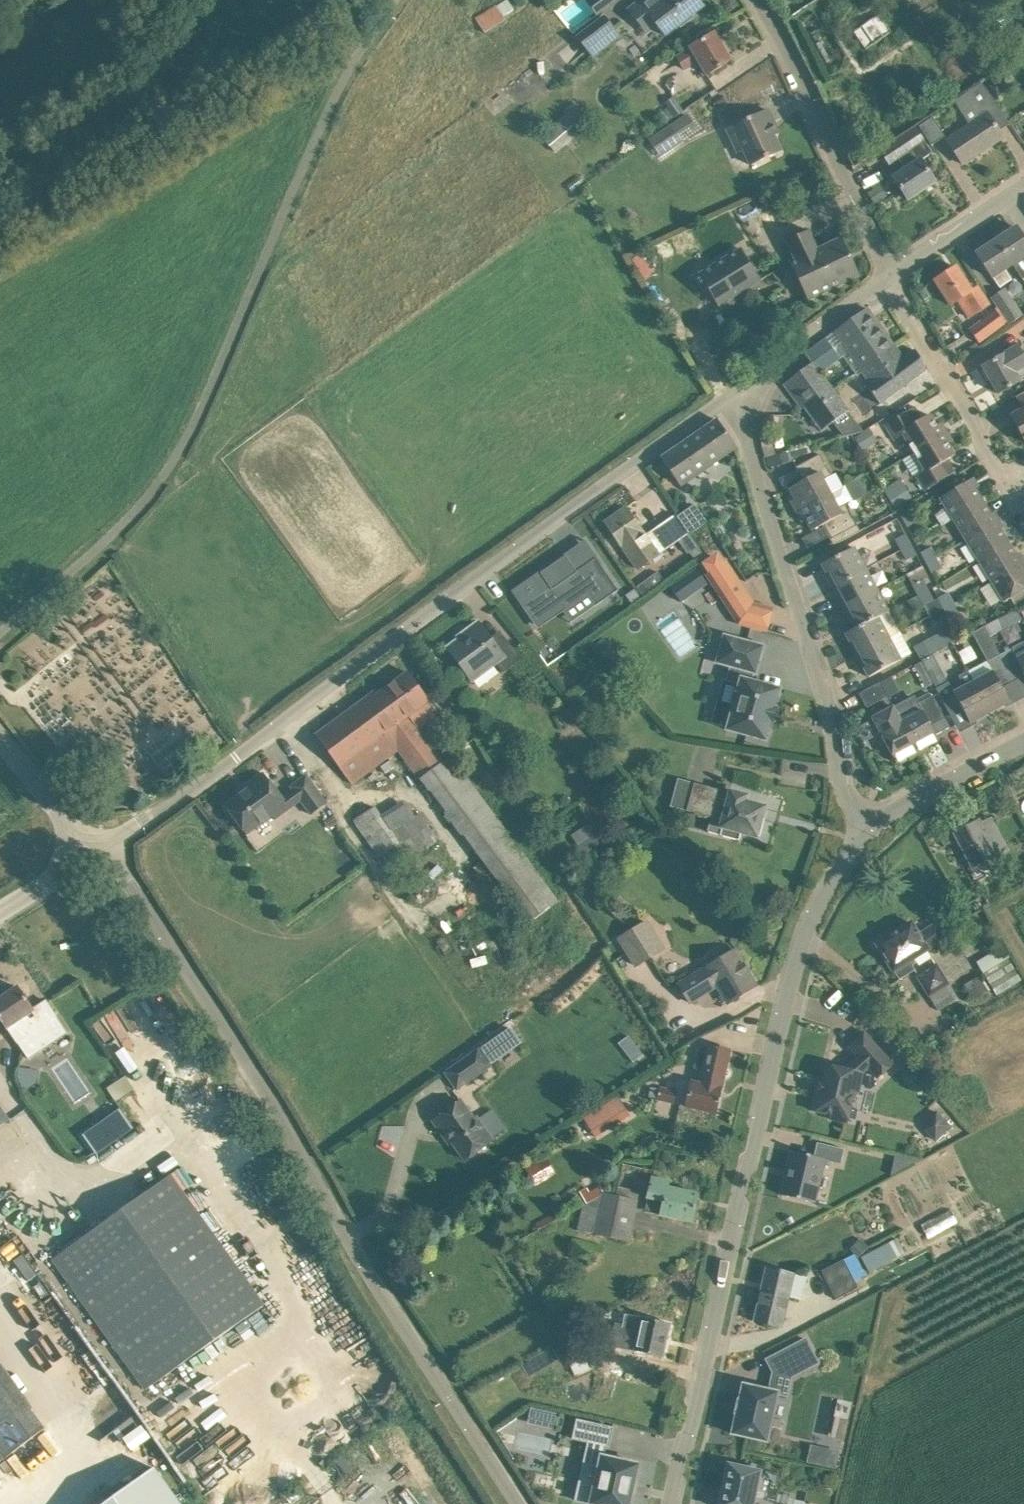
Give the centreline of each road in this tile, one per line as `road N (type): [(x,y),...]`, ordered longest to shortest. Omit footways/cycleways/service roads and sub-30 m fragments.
road 1 (residential): [(95,851),(735,398)]
road 2 (unclassified): [(520,1503),(95,851)]
road 3 (unclassified): [(0,635),(122,531),(175,467),(229,361),(336,101),(399,0)]
road 4 (tertiary): [(668,1503),(818,912),(860,826)]
road 5 (residential): [(860,826),(840,791),(819,674),(735,398)]
road 6 (residential): [(890,274),(756,0)]
road 7 (residential): [(1023,514),(890,274)]
road 8 (residential): [(735,398),(890,274)]
road 9 (tertiary): [(860,826),(1023,746)]
road 10 (residential): [(890,274),(1023,186)]
road 11 (unclassified): [(95,851),(0,728)]

